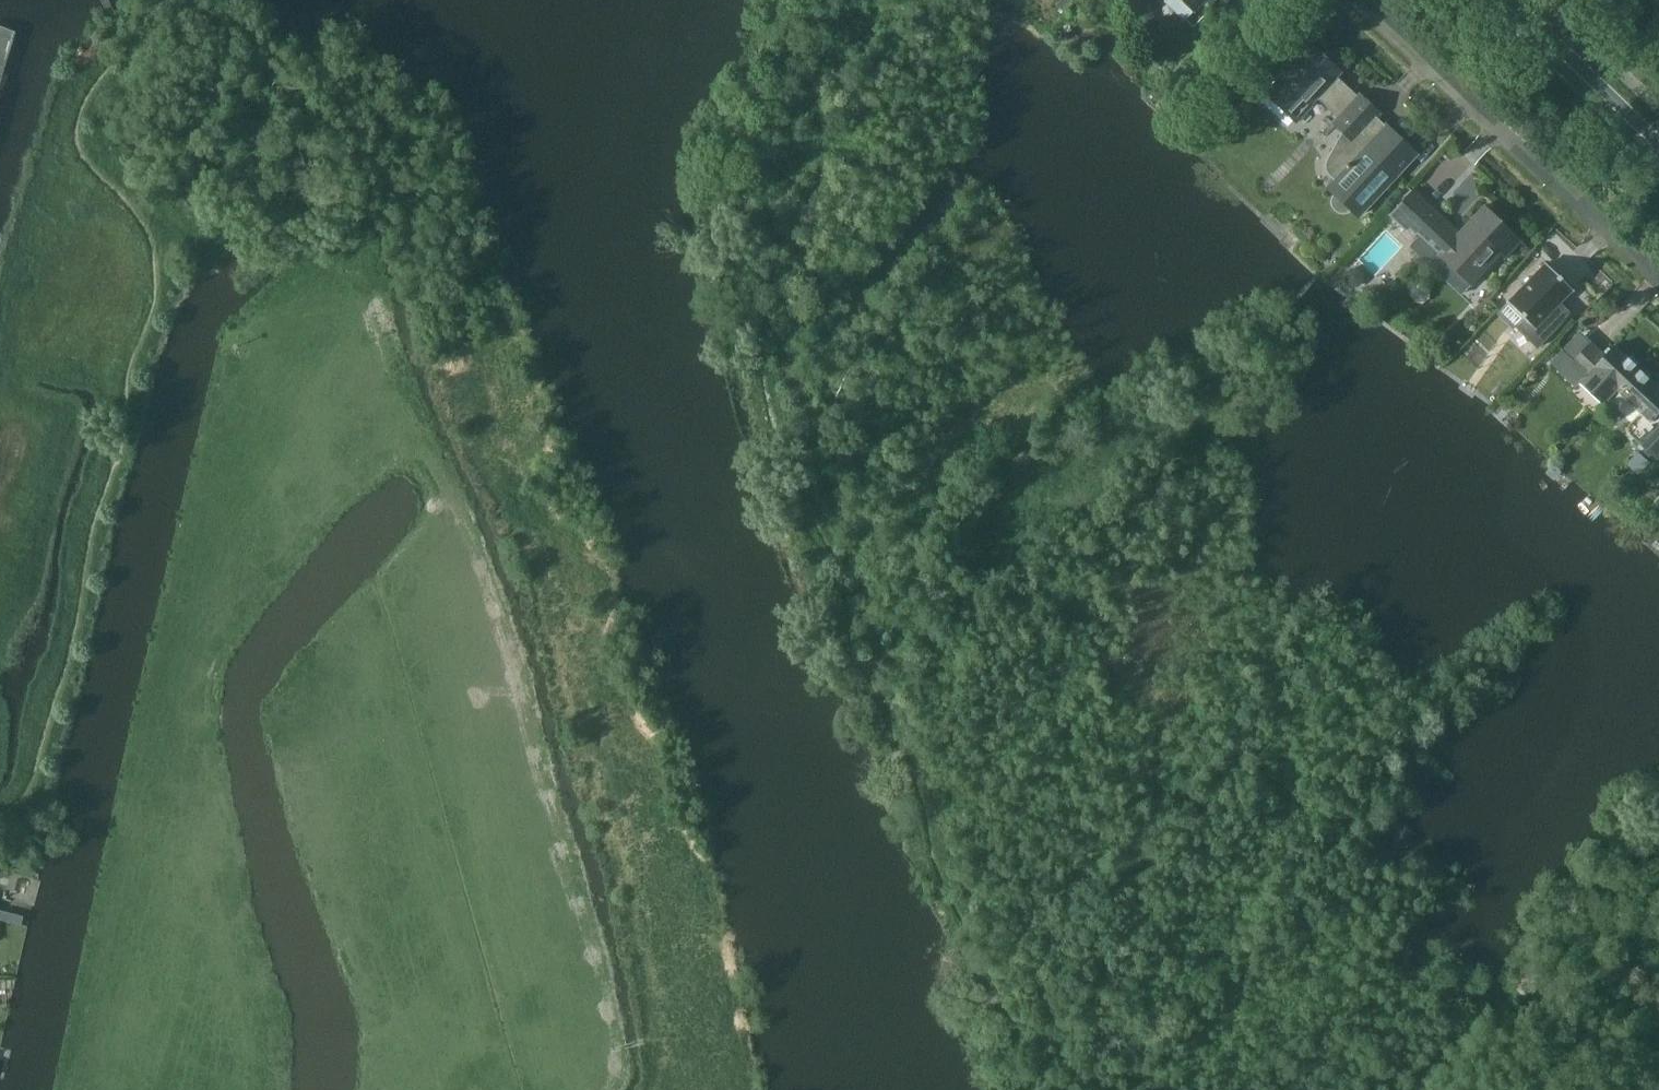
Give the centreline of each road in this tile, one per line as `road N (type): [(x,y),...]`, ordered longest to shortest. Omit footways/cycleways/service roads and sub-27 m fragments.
road 1 (unclassified): [(1658,284),(1360,0)]
road 2 (tertiary): [(1658,156),(1496,0)]

